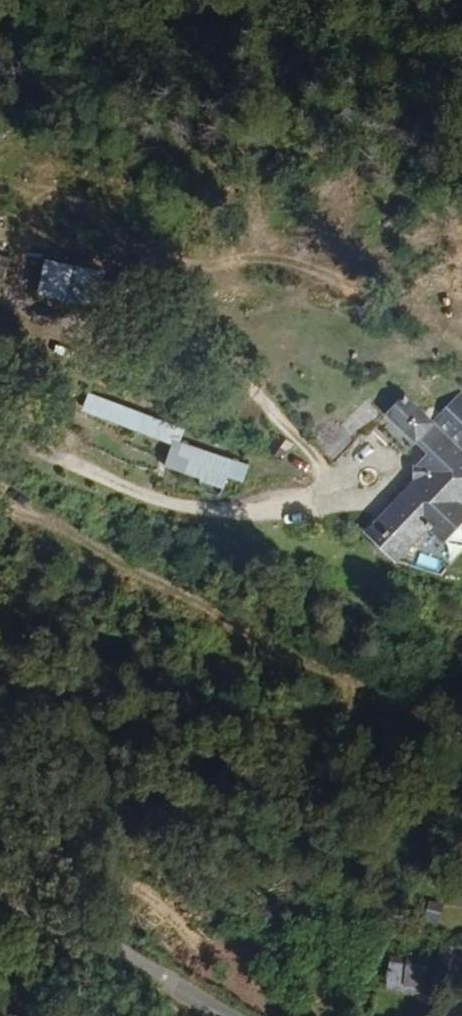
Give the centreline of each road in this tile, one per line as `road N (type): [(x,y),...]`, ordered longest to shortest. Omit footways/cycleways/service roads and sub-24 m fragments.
road 1 (track): [(0,450),(211,517),(354,505)]
road 2 (unclassified): [(216,1015),(0,895)]

